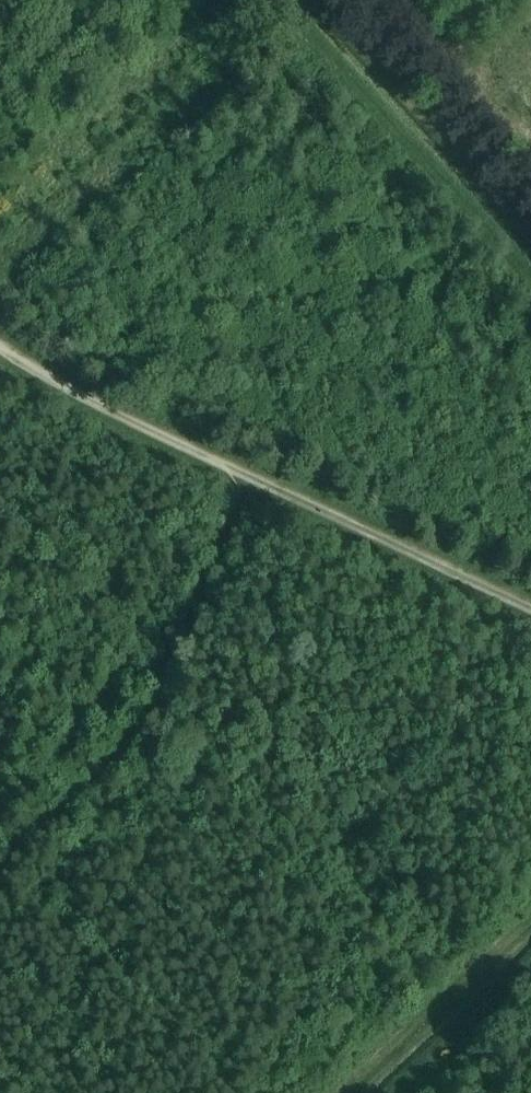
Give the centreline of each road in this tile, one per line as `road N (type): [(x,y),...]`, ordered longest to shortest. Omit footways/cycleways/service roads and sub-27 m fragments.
road 1 (track): [(0,867),(128,747),(230,534),(236,470)]
road 2 (track): [(530,610),(236,470)]
road 3 (track): [(236,470),(97,404),(0,345)]

